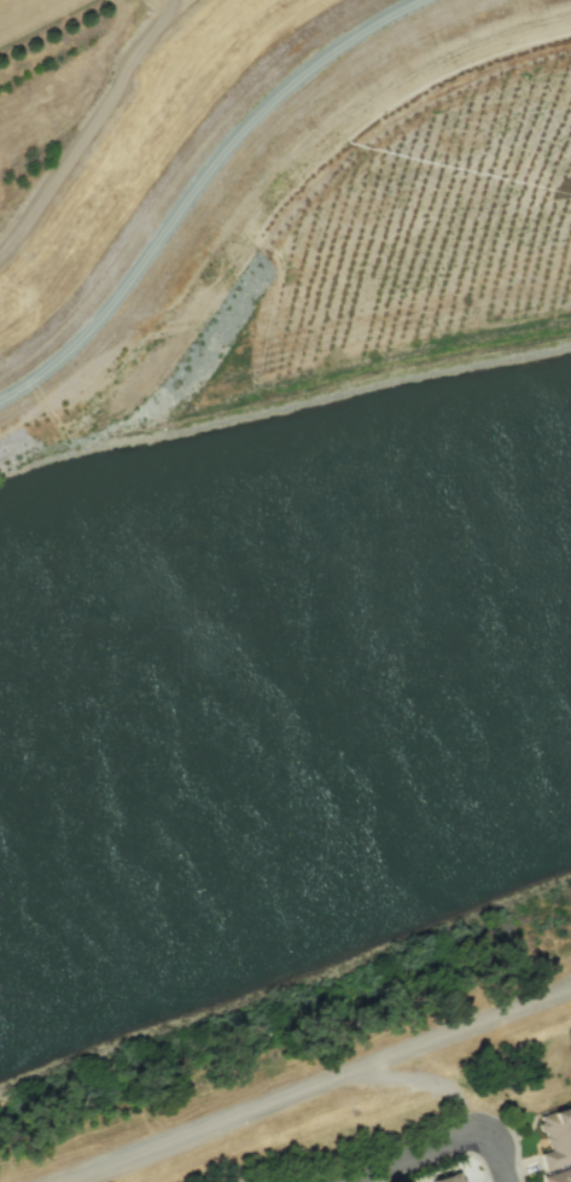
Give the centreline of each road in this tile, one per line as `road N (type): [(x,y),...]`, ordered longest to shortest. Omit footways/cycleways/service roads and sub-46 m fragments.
road 1 (residential): [(0,413),(361,325),(570,285)]
road 2 (residential): [(339,1181),(491,1131),(508,1181)]

